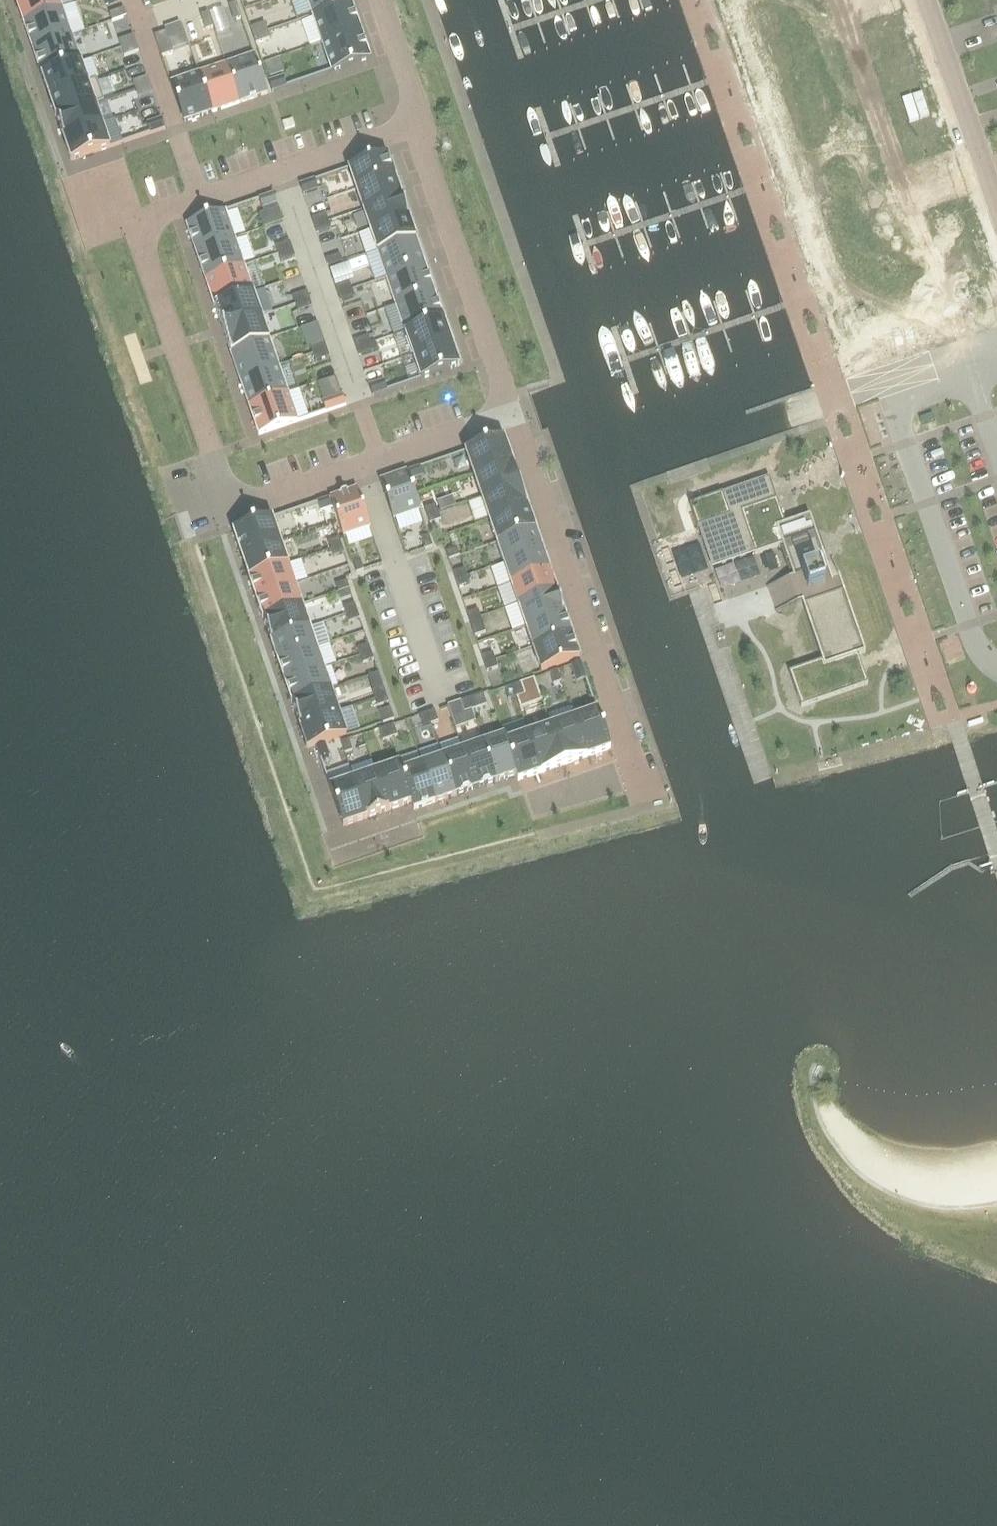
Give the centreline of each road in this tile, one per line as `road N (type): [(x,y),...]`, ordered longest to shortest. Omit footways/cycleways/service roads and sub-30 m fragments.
road 1 (residential): [(416,123),(129,222),(233,511)]
road 2 (residential): [(512,416),(638,777),(533,809)]
road 3 (residential): [(416,123),(512,416)]
road 4 (residential): [(512,416),(233,511)]
road 5 (residential): [(996,209),(924,0)]
road 6 (residential): [(381,0),(416,123)]

